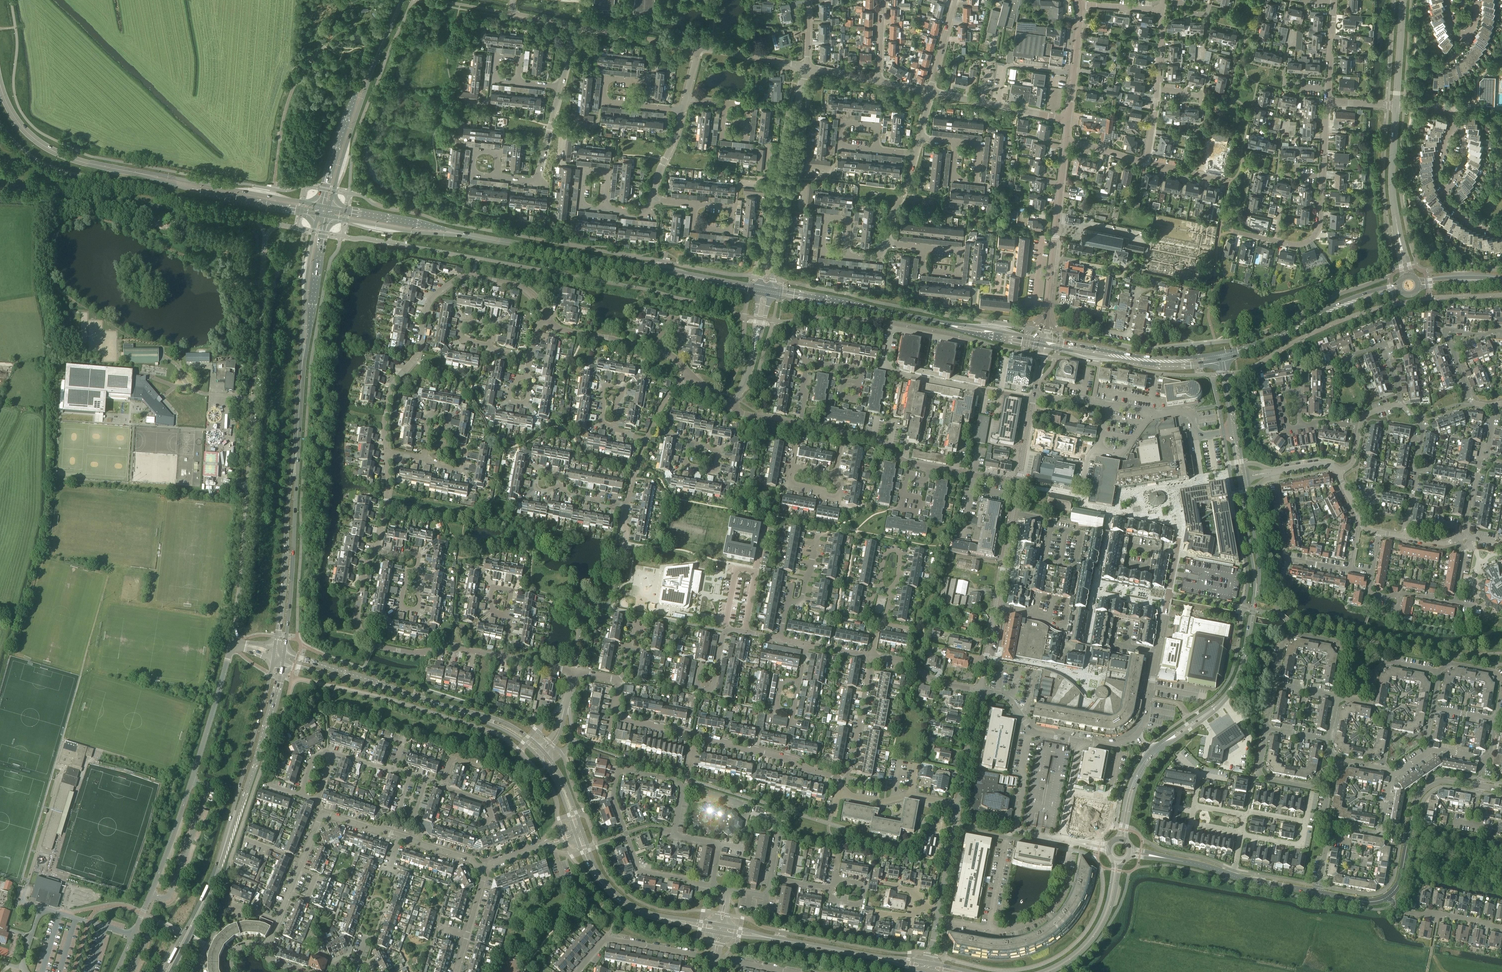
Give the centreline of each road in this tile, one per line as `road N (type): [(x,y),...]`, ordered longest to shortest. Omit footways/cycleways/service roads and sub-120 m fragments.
road 1 (unclassified): [(231,642),(260,283)]
road 2 (tertiary): [(1152,756),(1225,700),(1241,671),(1257,575),(1242,477)]
road 3 (unclassified): [(231,642),(197,766),(133,936)]
road 4 (secondary): [(759,290),(457,233)]
road 5 (residential): [(386,452),(390,392),(417,356),(433,296),(474,277),(522,288),(548,318)]
road 6 (secondary): [(1042,343),(771,292)]
road 7 (residential): [(617,681),(621,717),(788,757),(837,780)]
road 8 (residential): [(505,657),(452,646),(407,652),(365,639),(357,613),(374,550)]
road 9 (tertiary): [(1019,483),(980,691)]
road 10 (secondary): [(1401,288),(1222,358)]
road 11 (unclassified): [(1195,438),(1191,410),(1152,414),(1034,397)]
road 12 (secondary): [(321,206),(138,173)]
road 13 (unclassified): [(1138,734),(1176,552)]
road 14 (secondary): [(138,173),(319,214)]
road 15 (secondary): [(1222,358),(1147,364),(1042,343)]
road 16 (residential): [(714,887),(646,873),(613,798),(620,771)]
road 17 (secondary): [(138,173),(34,140),(0,85)]
road 18 (tertiary): [(1407,278),(1393,194),(1396,106)]
road 19 (secondary): [(232,827),(283,663)]
road 20 (secondary): [(273,661),(232,827)]
road 21 (unclassified): [(774,231),(807,67)]
road 22 (secondary): [(376,56),(357,90),(321,206)]
road 23 (residential): [(1399,402),(1380,347),(1325,366),(1310,362),(1301,389)]
road 24 (secondary): [(284,651),(294,491)]
road 25 (secondary): [(166,971),(232,827)]
road 26 (secondary): [(330,207),(376,56)]
road 27 (secondary): [(294,491),(276,647)]
road 28 (unclassified): [(133,936),(49,910),(37,918),(25,971)]
road 29 (tertiary): [(875,957),(724,930)]
road 30 (residential): [(620,771),(676,782),(682,790),(679,837),(716,845)]
road 31 (unclassified): [(1178,321),(1184,289),(1157,283),(1152,294),(1135,290),(1127,338),(1115,337)]
road 32 (residential): [(1065,142),(1144,159),(1157,91)]
road 33 (secondary): [(319,214),(303,360)]
road 34 (secondary): [(303,360),(327,216)]
road 35 (residential): [(1234,232),(1308,241),(1318,229),(1323,176)]
road 36 (residential): [(1068,120),(931,93)]
road 37 (tertiary): [(1114,861),(1094,931),(1041,971)]
road 38 (tertiary): [(716,929),(645,915),(596,874)]
road 39 (residential): [(989,930),(1030,924),(1049,908),(1071,842)]
road 40 (tertiary): [(1052,971),(1100,931),(1122,862)]
road 41 (tertiary): [(1051,274),(1065,142)]
road 42 (residential): [(837,780),(851,770),(873,657)]
road 43 (secondary): [(294,491),(303,360)]
road 44 (secondary): [(327,216),(457,233)]
road 45 (secondary): [(457,233),(330,207)]
road 46 (residential): [(1337,697),(1369,703),(1376,670),(1388,663),(1435,674)]
road 47 (residential): [(698,47),(576,26)]
road 48 (residential): [(1467,535),(1455,602),(1400,595)]

